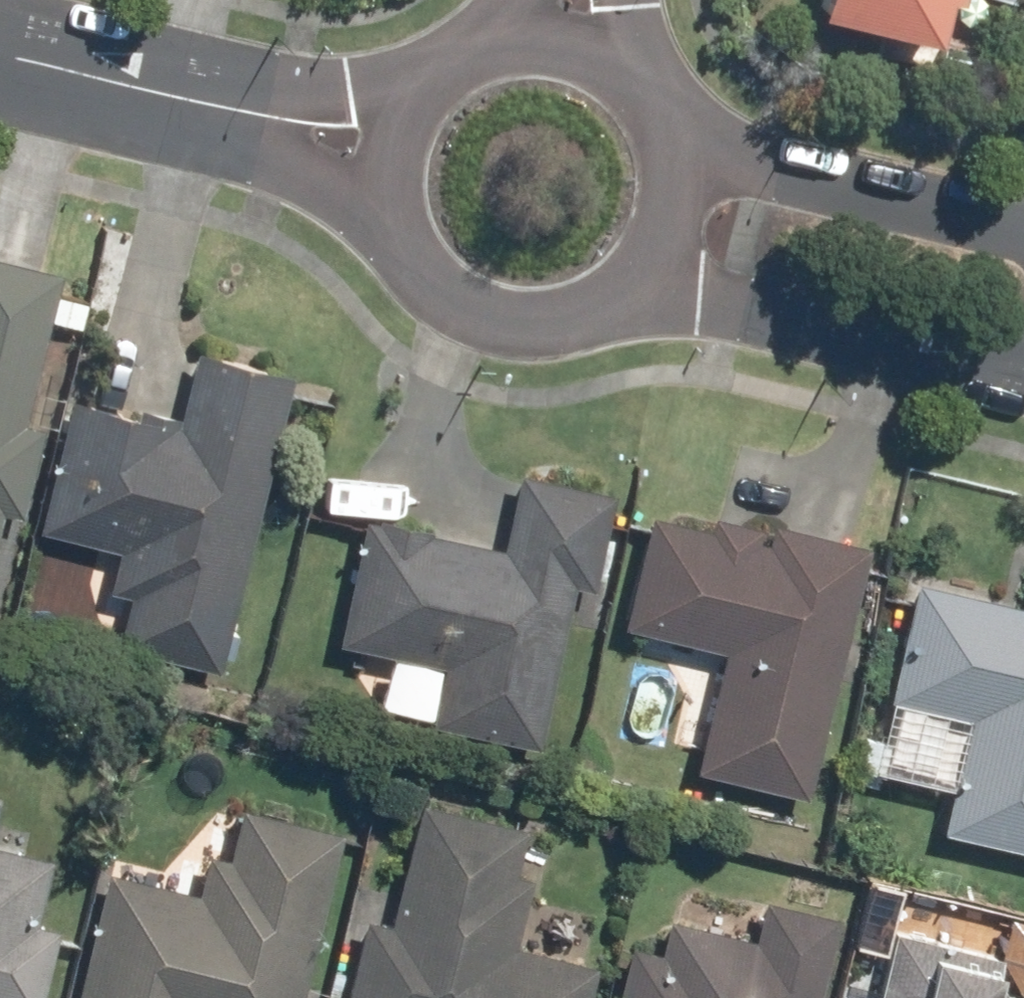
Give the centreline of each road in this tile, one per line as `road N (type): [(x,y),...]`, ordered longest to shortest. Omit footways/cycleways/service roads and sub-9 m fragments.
road 1 (residential): [(1023,379),(706,301),(610,287)]
road 2 (residential): [(664,160),(1023,237)]
road 3 (residential): [(258,114),(0,56)]
road 4 (residential): [(610,287),(567,307),(519,312),(473,299),(434,271),(408,231)]
road 5 (residential): [(258,114),(456,69)]
road 6 (residential): [(408,231),(258,114)]
road 7 (residential): [(408,231),(398,184),(404,137),(425,99),(456,69)]
road 8 (residential): [(495,51),(538,46),(580,55),(636,97)]
road 9 (residential): [(664,160),(655,231),(610,287)]

